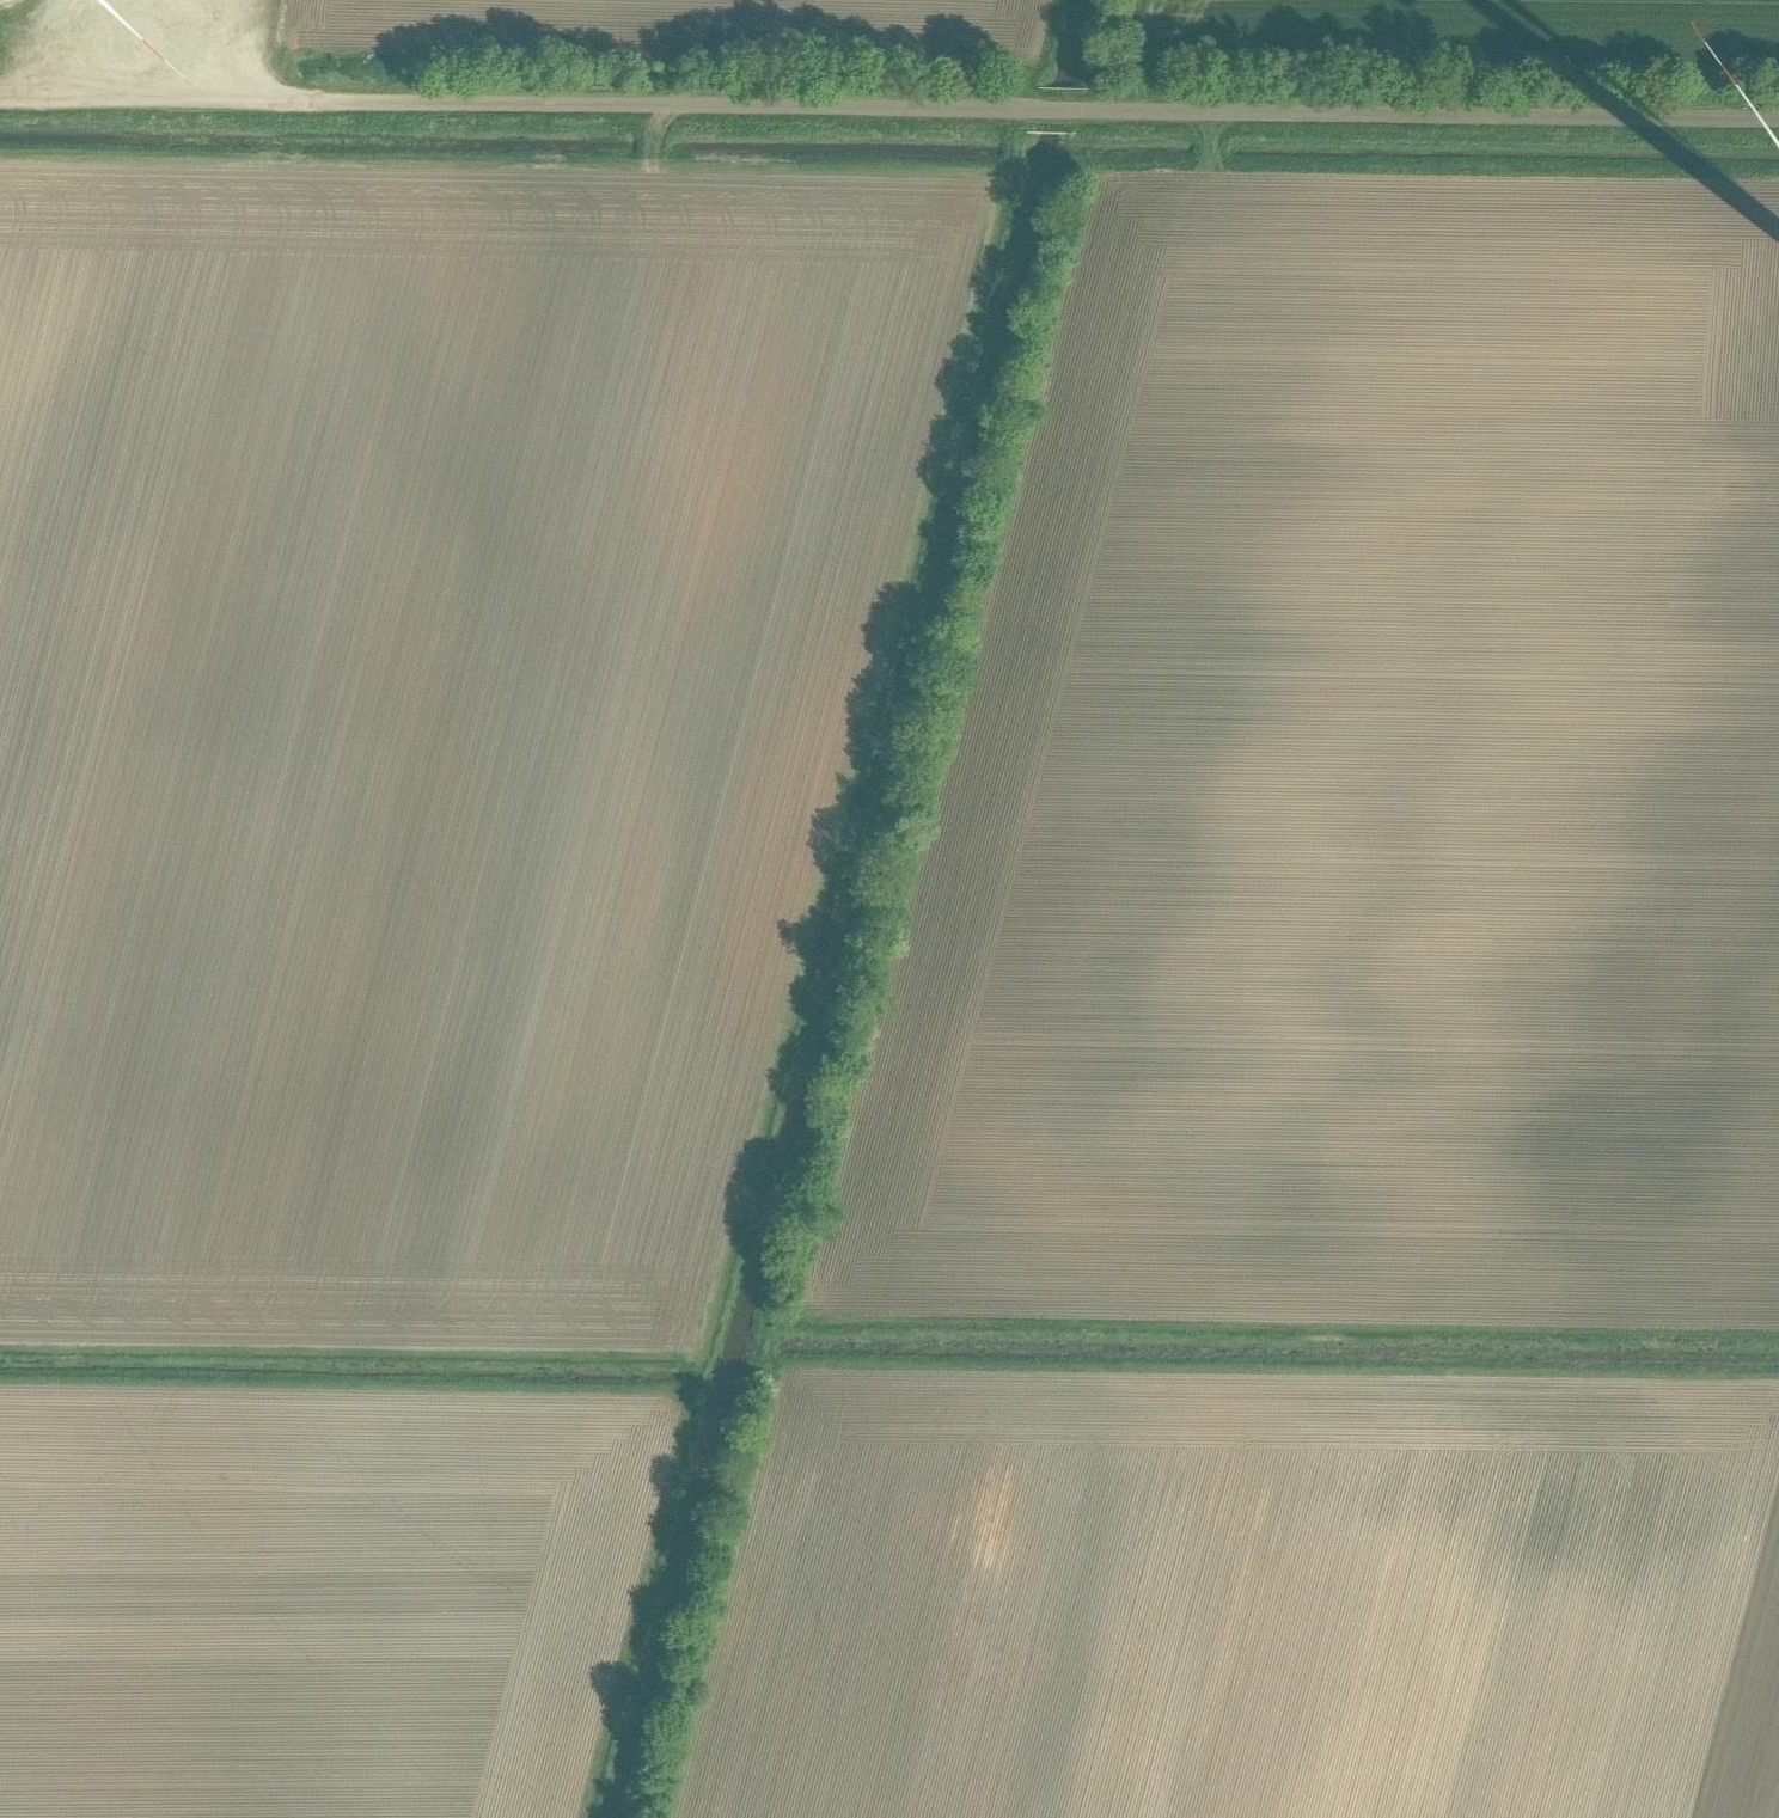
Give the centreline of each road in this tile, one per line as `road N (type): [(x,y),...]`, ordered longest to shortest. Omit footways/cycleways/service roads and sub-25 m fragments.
road 1 (track): [(1778,119),(0,96)]

